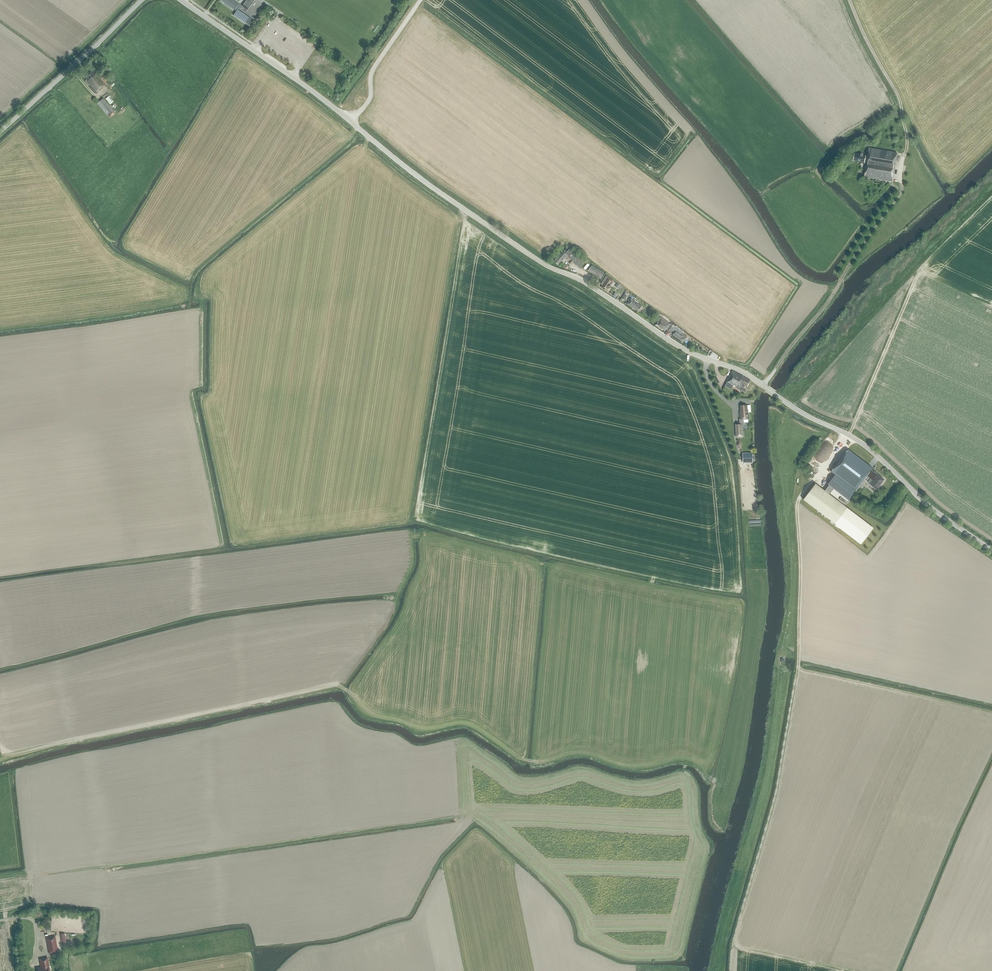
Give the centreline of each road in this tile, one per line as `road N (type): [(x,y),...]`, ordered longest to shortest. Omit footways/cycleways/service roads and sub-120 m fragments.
road 1 (tertiary): [(991,551),(864,444),(535,258),(181,0)]
road 2 (tertiary): [(0,132),(142,0)]
road 3 (track): [(905,154),(900,102),(849,0)]

